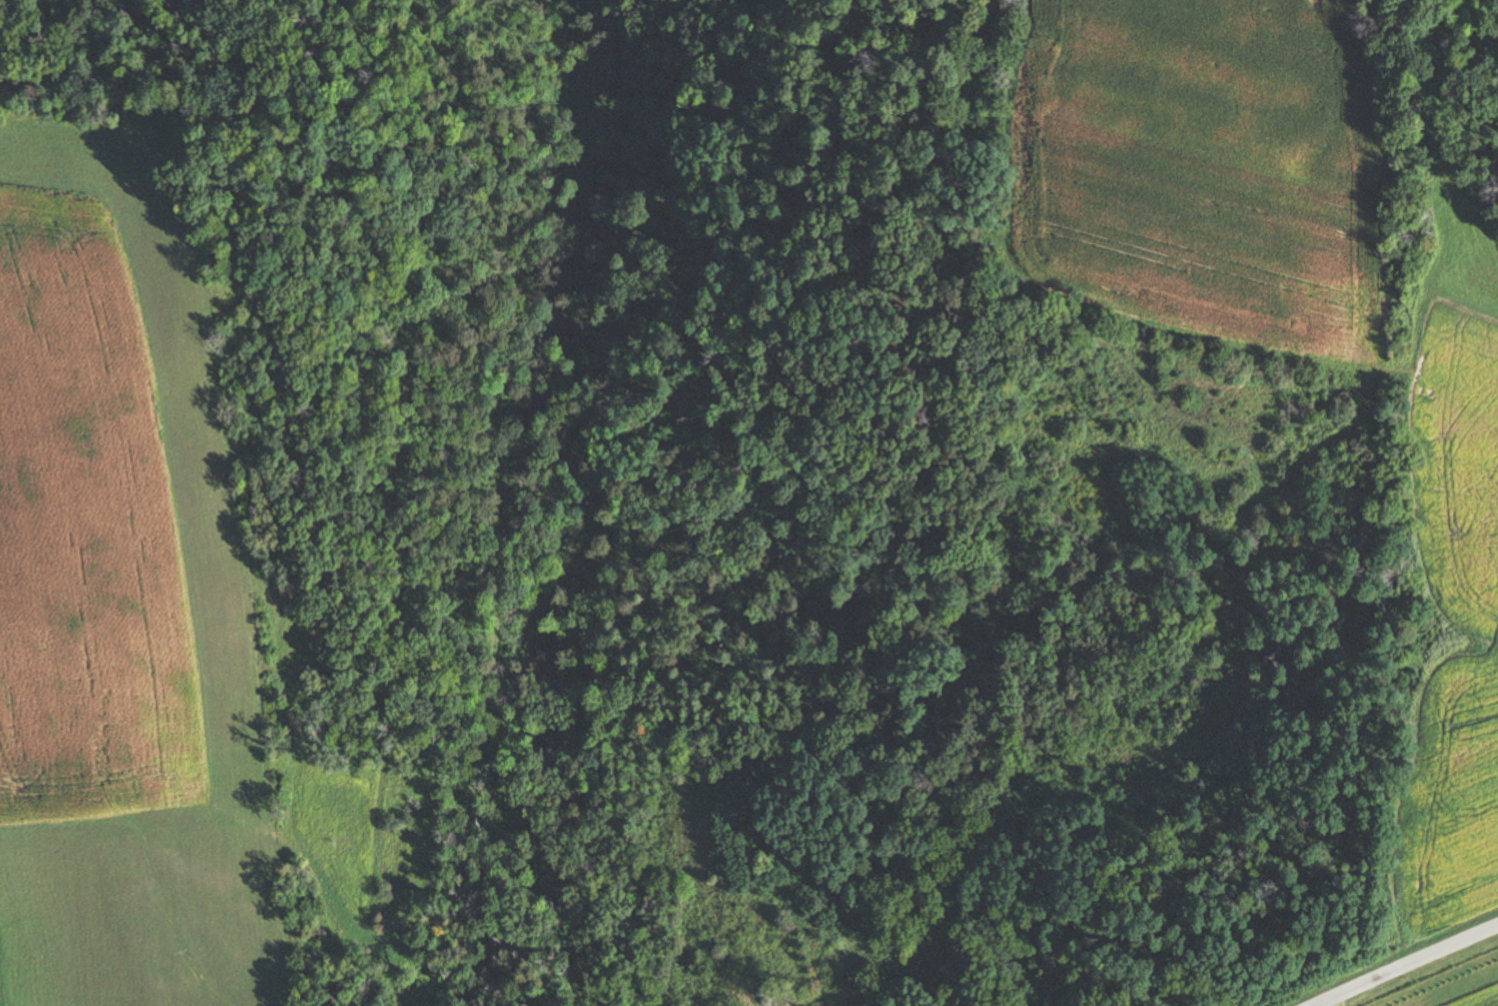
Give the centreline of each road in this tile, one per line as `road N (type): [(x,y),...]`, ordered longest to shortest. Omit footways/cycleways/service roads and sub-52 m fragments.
road 1 (residential): [(1334,1005),(1497,936)]

